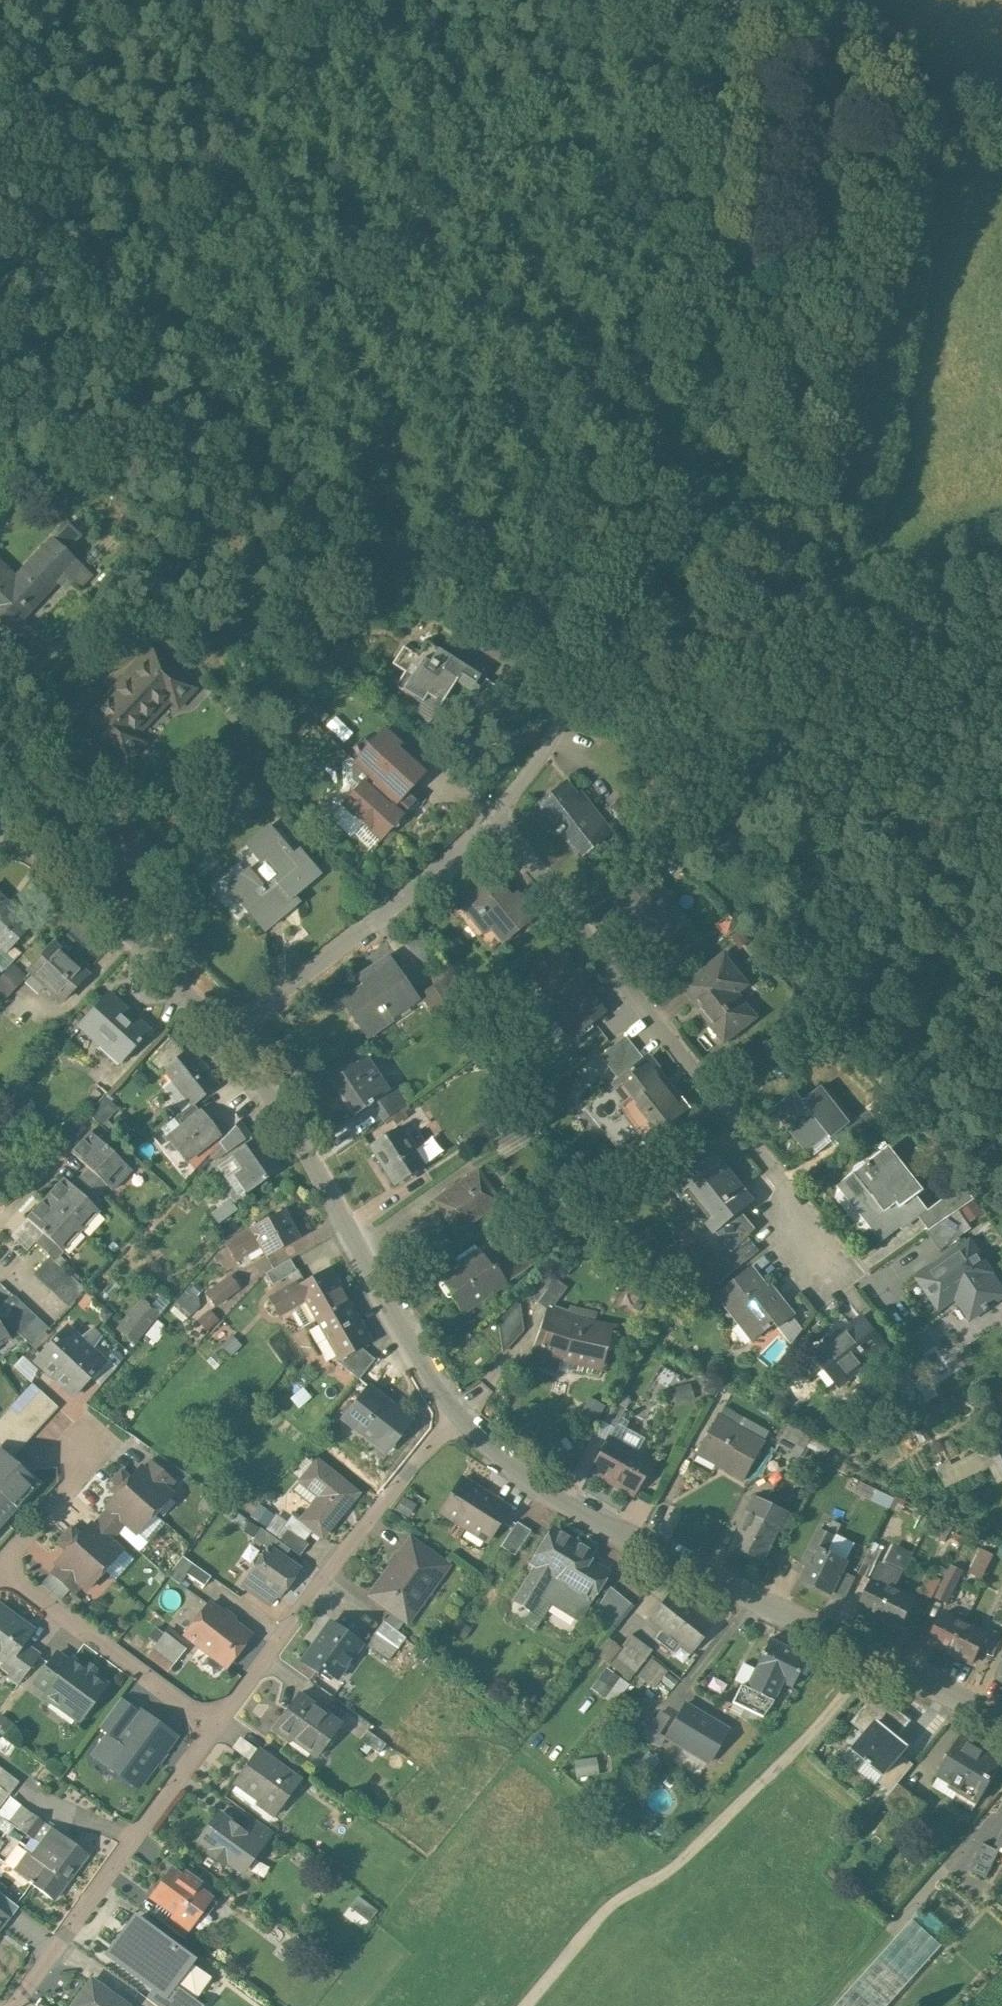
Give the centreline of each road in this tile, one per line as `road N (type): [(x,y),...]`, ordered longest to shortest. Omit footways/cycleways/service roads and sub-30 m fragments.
road 1 (track): [(750,0),(666,436),(604,613)]
road 2 (unclassified): [(1001,1717),(560,1502),(454,1415)]
road 3 (unclassified): [(491,816),(780,1181),(813,1257)]
road 4 (track): [(528,2005),(616,1902),(661,1881),(804,1746),(874,1655)]
road 5 (unclassified): [(454,1415),(229,1030)]
road 6 (unclassified): [(213,1724),(454,1415)]
road 7 (unclassified): [(11,2005),(213,1724)]
road 8 (unclassified): [(229,1030),(396,913),(491,816)]
road 9 (unclassified): [(229,1030),(101,888),(3,812)]
road 10 (residential): [(213,1724),(4,1568)]
road 11 (residential): [(4,1568),(68,1485),(83,1447)]
road 12 (unclassified): [(491,816),(559,704)]

